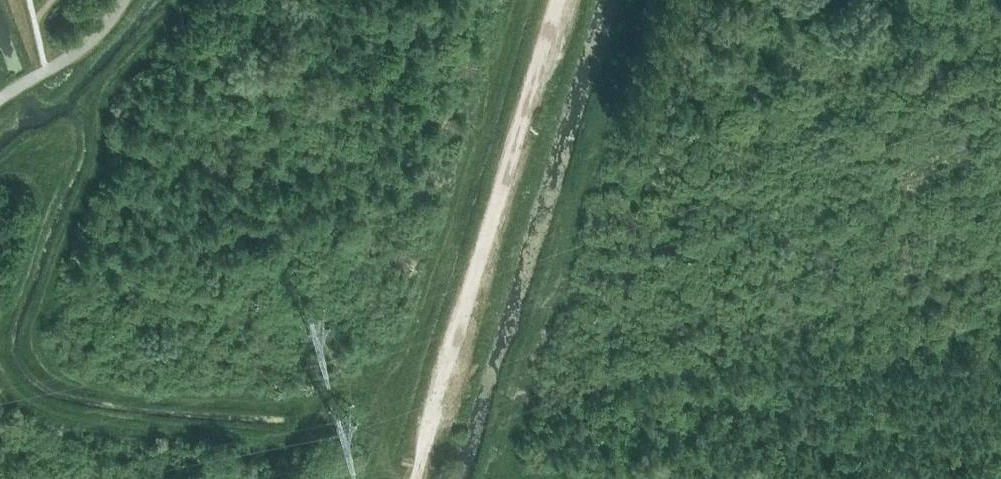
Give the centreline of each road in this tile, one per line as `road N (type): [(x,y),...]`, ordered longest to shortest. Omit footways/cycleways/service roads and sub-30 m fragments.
road 1 (track): [(415,478),(555,0)]

